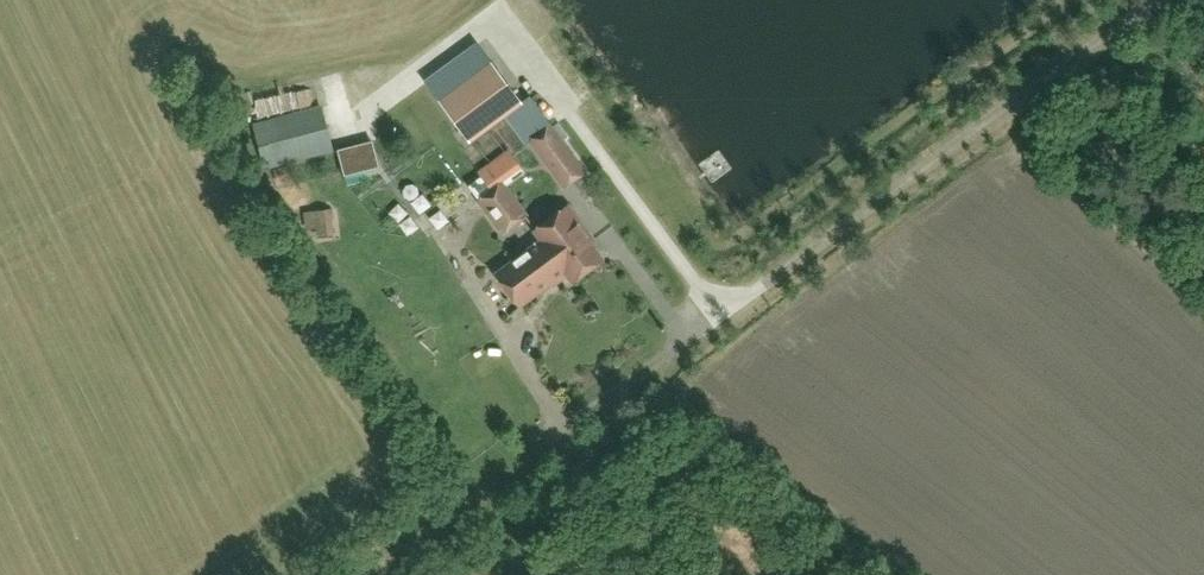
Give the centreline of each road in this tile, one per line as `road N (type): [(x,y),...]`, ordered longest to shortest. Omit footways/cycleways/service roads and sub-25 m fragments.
road 1 (track): [(644,370),(1151,0)]
road 2 (track): [(644,370),(905,574)]

